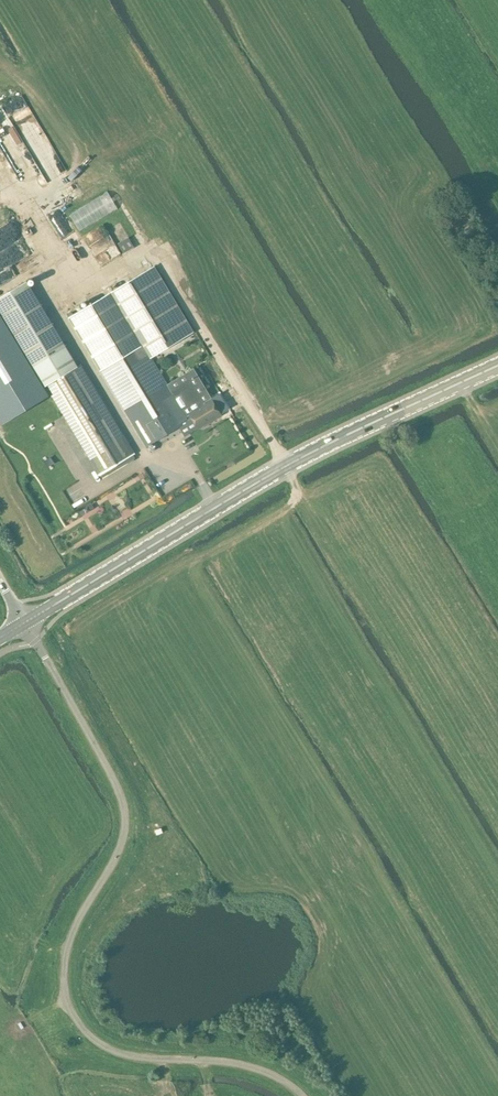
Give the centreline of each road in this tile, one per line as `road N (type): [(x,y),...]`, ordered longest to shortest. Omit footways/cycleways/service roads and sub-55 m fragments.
road 1 (unclassified): [(303,1095),(256,1068),(119,1053),(76,1019),(65,994),(68,945),(122,842),(126,818),(119,789),(25,623)]
road 2 (secondary): [(25,623),(315,449),(497,365)]
road 3 (track): [(434,566),(375,471),(301,497),(188,564)]
road 4 (track): [(301,497),(152,242)]

